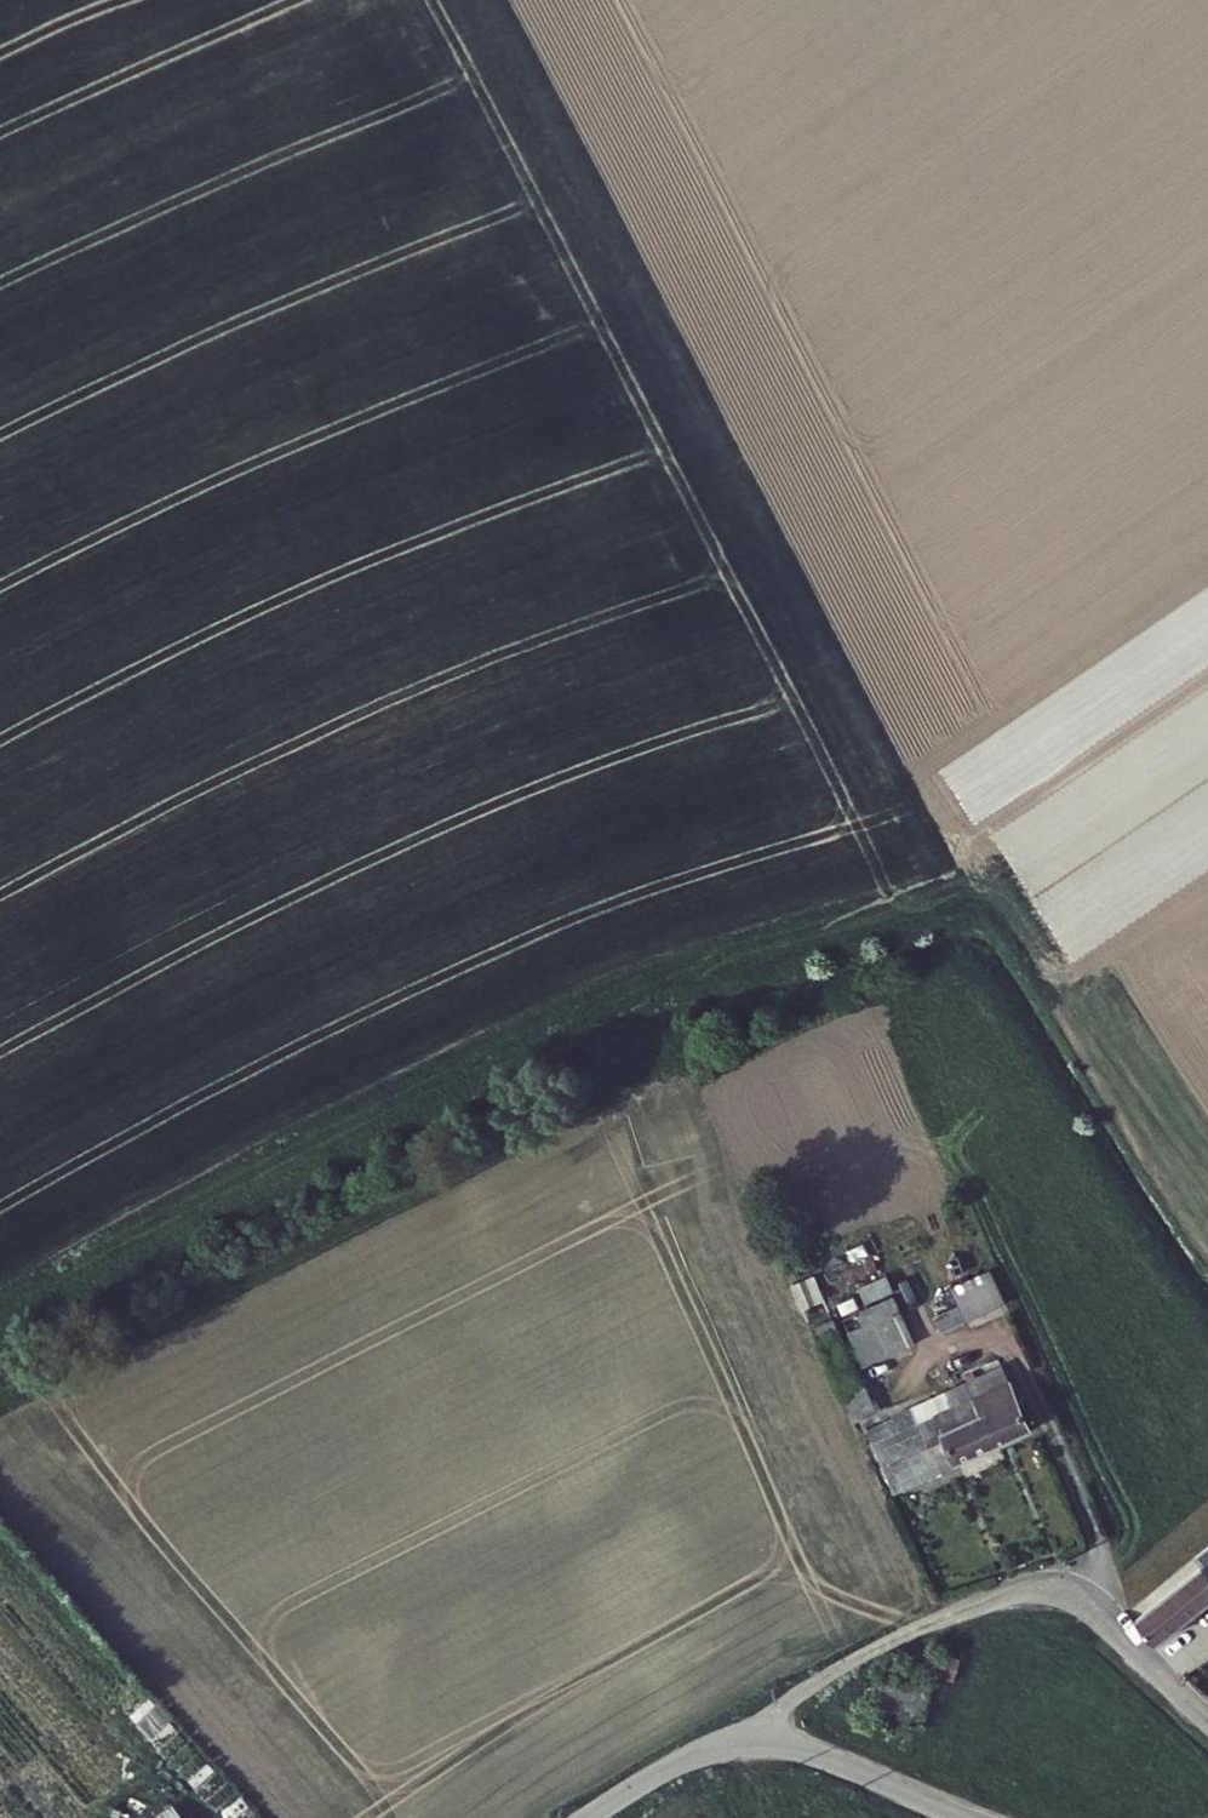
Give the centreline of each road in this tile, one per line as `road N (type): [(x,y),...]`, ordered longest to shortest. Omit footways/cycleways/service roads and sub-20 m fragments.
road 1 (unclassified): [(1207,1719),(1103,1618),(1070,1597),(1041,1591),(1002,1598),(873,1652),(802,1693),(748,1742)]
road 2 (unclassified): [(748,1742),(848,1766),(972,1817)]
road 3 (unclassified): [(590,1817),(698,1755),(748,1742)]

